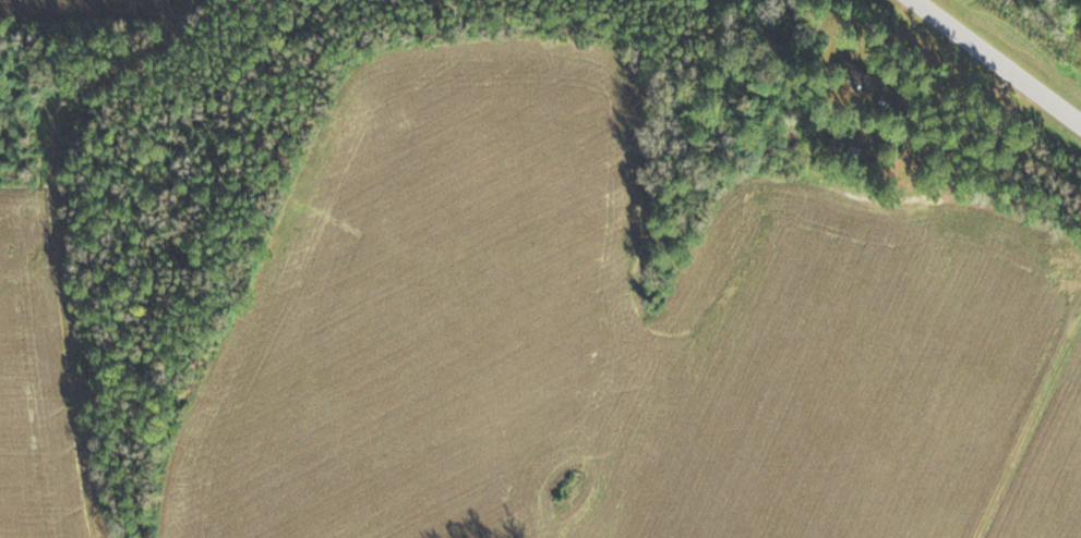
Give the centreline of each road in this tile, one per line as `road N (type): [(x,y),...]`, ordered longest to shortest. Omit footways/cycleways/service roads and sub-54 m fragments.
road 1 (secondary): [(1080,123),(912,0)]

